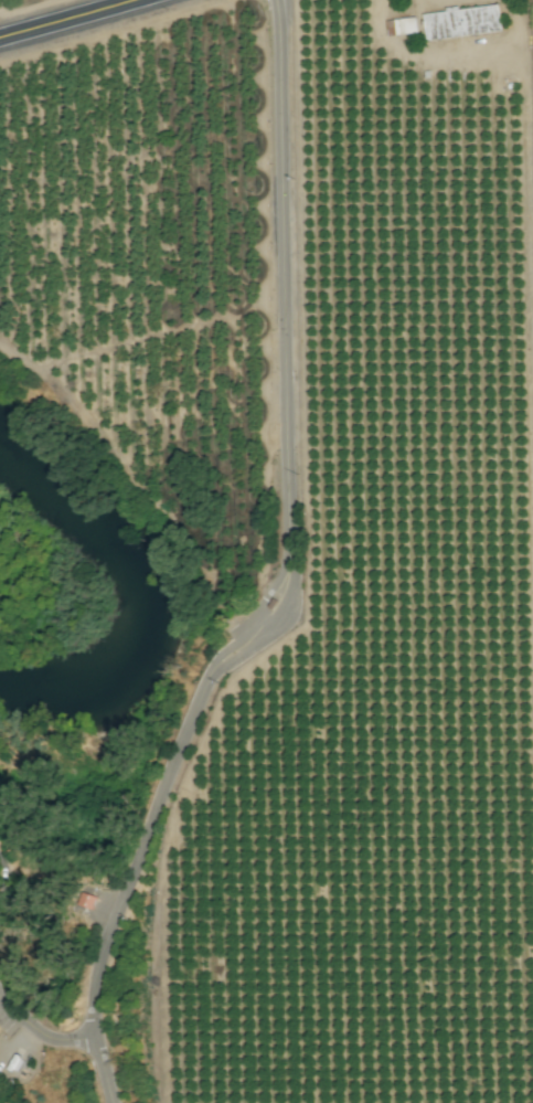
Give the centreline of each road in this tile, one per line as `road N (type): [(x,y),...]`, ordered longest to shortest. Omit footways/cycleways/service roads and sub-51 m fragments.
road 1 (tertiary): [(0,39),(135,0)]

